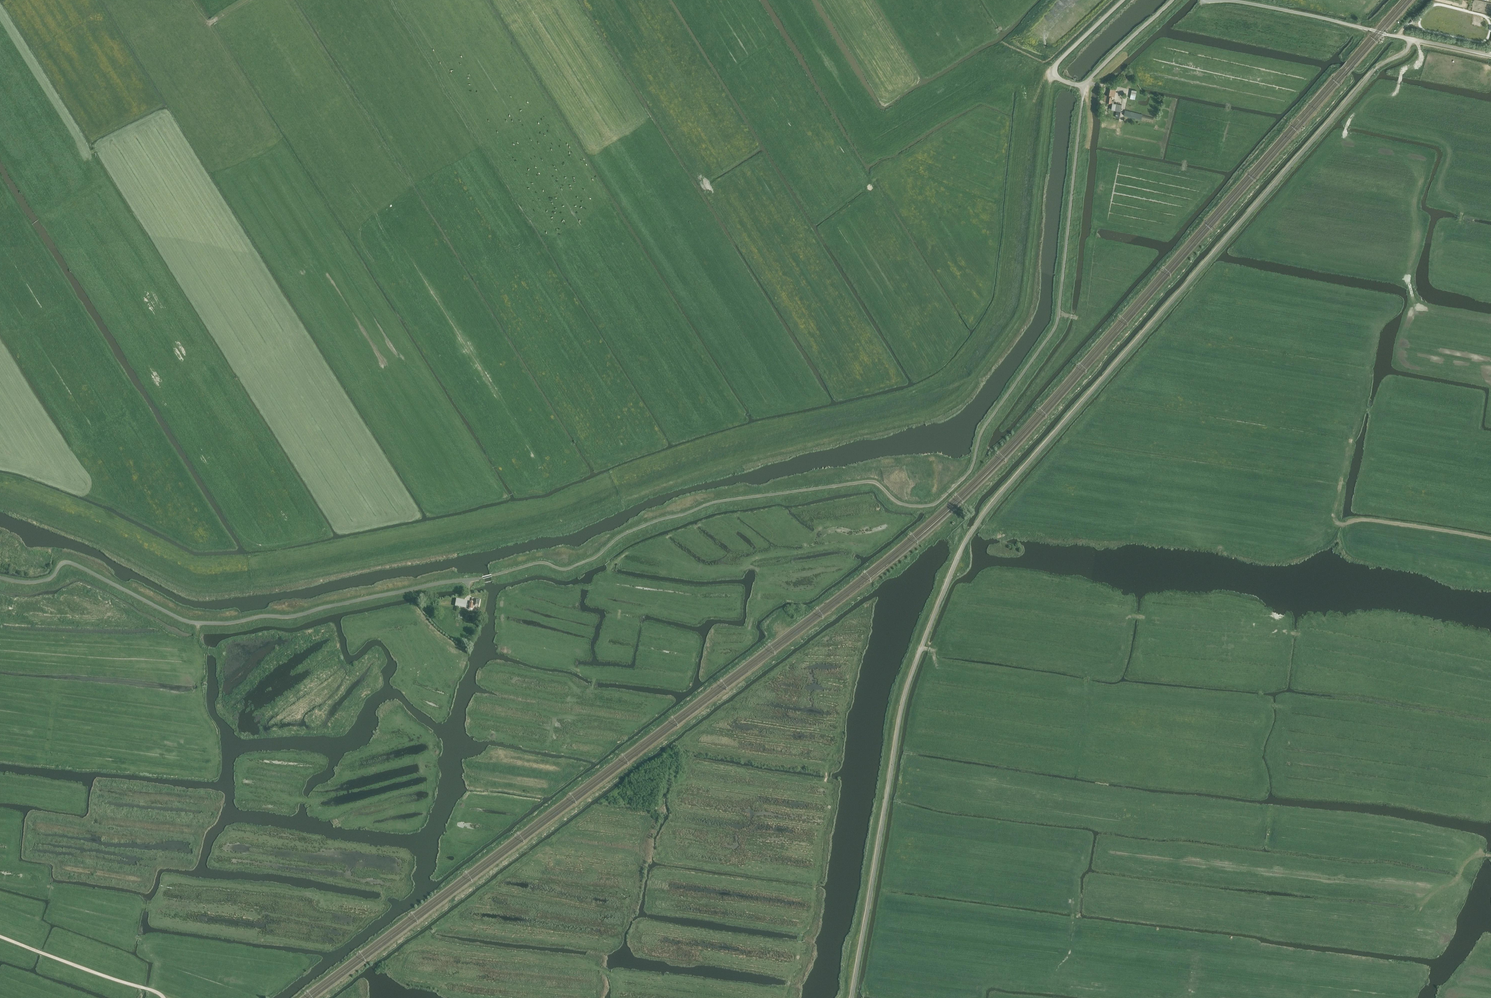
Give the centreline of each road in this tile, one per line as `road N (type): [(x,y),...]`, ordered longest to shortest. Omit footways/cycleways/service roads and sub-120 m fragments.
road 1 (track): [(784,997),(817,886),(828,765)]
road 2 (track): [(0,936),(164,997)]
road 3 (track): [(1490,540),(1333,521)]
road 4 (track): [(1415,40),(1422,55),(1406,67),(1395,95),(1372,97),(1343,136)]
road 5 (unclassified): [(1084,86),(1061,81),(1055,66),(1123,0)]
road 6 (unclassified): [(1084,86),(1173,0)]

